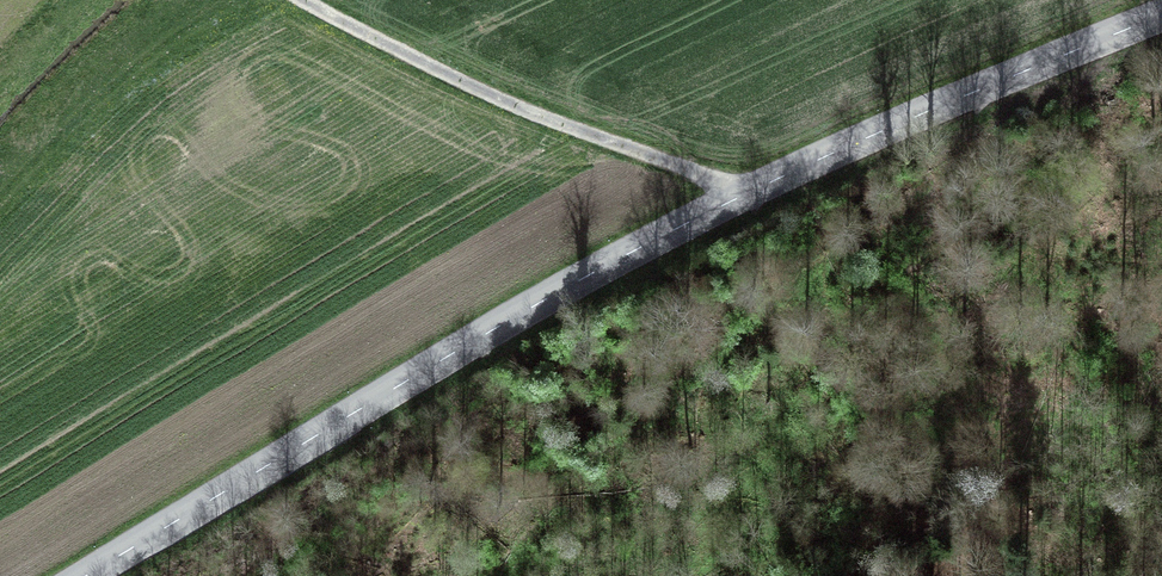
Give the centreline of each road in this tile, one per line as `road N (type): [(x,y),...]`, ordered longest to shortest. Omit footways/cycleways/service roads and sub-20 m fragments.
road 1 (tertiary): [(85,575),(640,247),(865,139),(1161,15)]
road 2 (track): [(751,191),(466,84),(303,0)]

